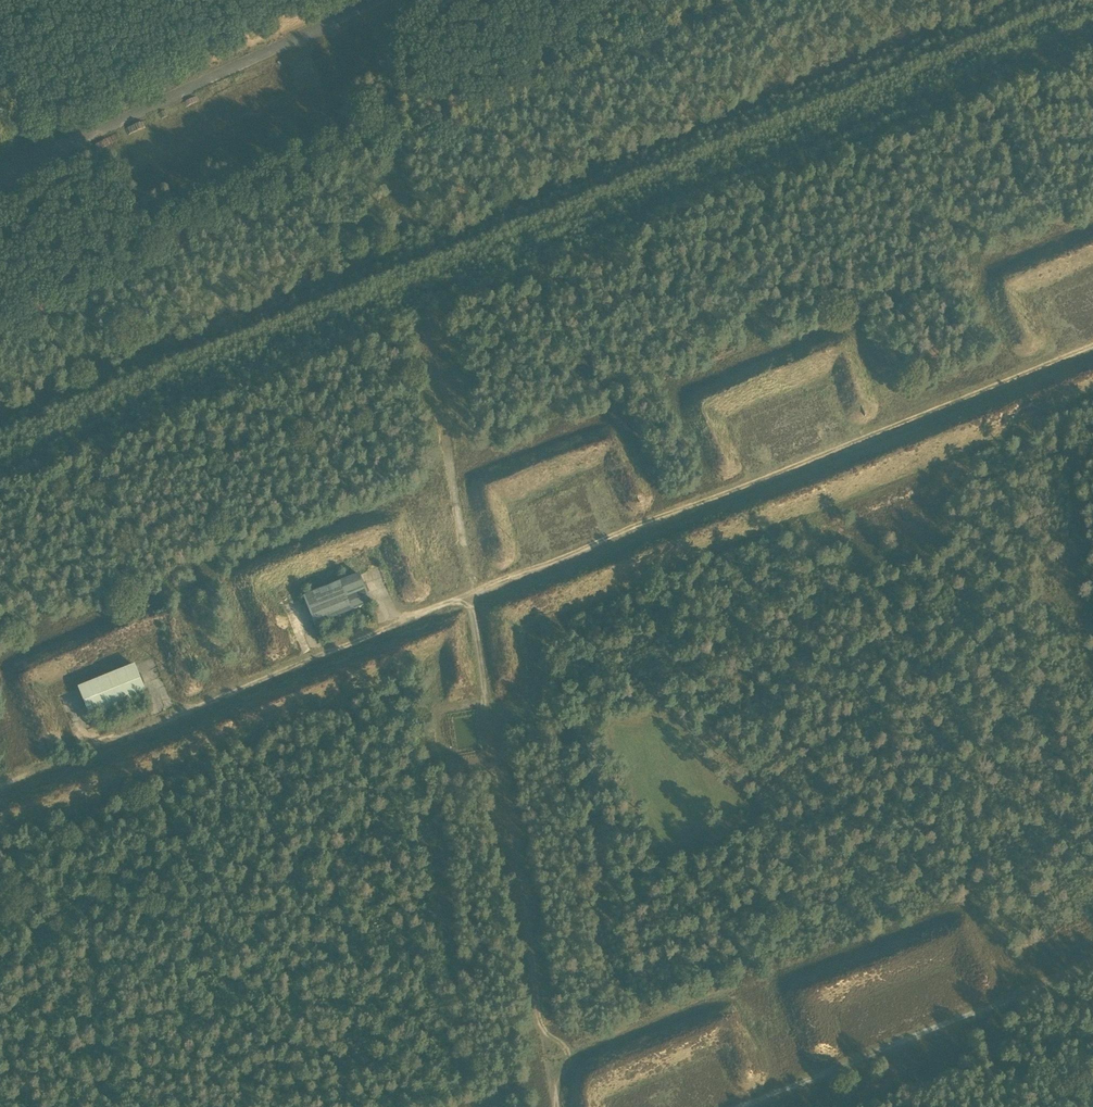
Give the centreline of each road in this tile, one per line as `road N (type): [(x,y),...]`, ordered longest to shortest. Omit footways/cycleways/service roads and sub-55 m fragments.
road 1 (track): [(71,702),(87,734),(101,743),(1092,346)]
road 2 (track): [(557,1106),(568,1058),(539,1020),(524,886),(505,789),(486,746),(484,690),(423,327)]
road 3 (track): [(386,0),(32,166),(0,189)]
road 4 (track): [(738,1106),(1092,962)]
road 5 (track): [(483,705),(550,702),(614,721)]

